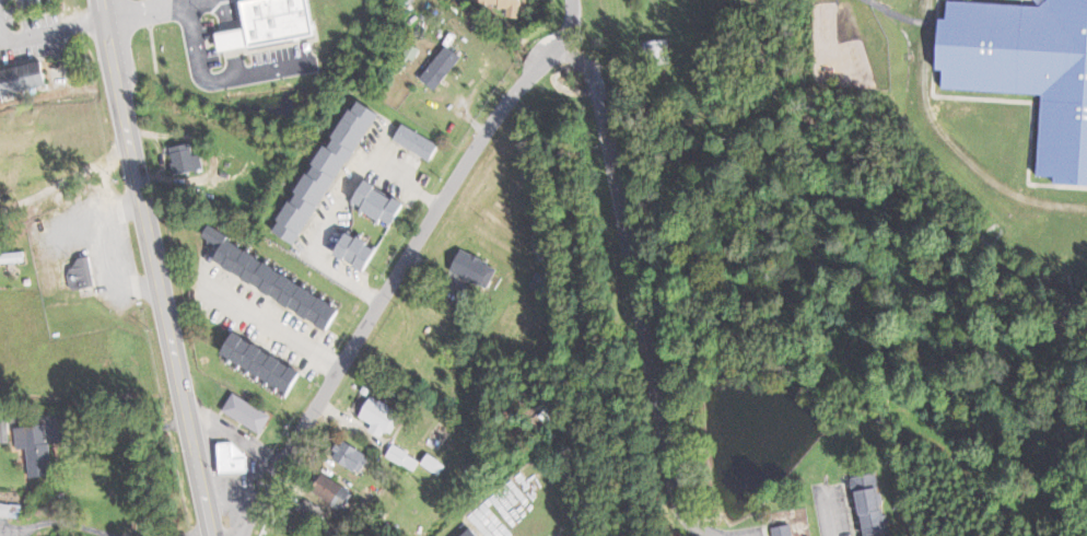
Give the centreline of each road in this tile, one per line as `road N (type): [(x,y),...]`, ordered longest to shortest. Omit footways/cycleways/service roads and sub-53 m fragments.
road 1 (residential): [(215,535),(337,371),(507,102),(558,49),(571,0)]
road 2 (secondary): [(214,535),(102,0)]
road 3 (residential): [(558,49),(596,88),(676,508),(711,535)]

